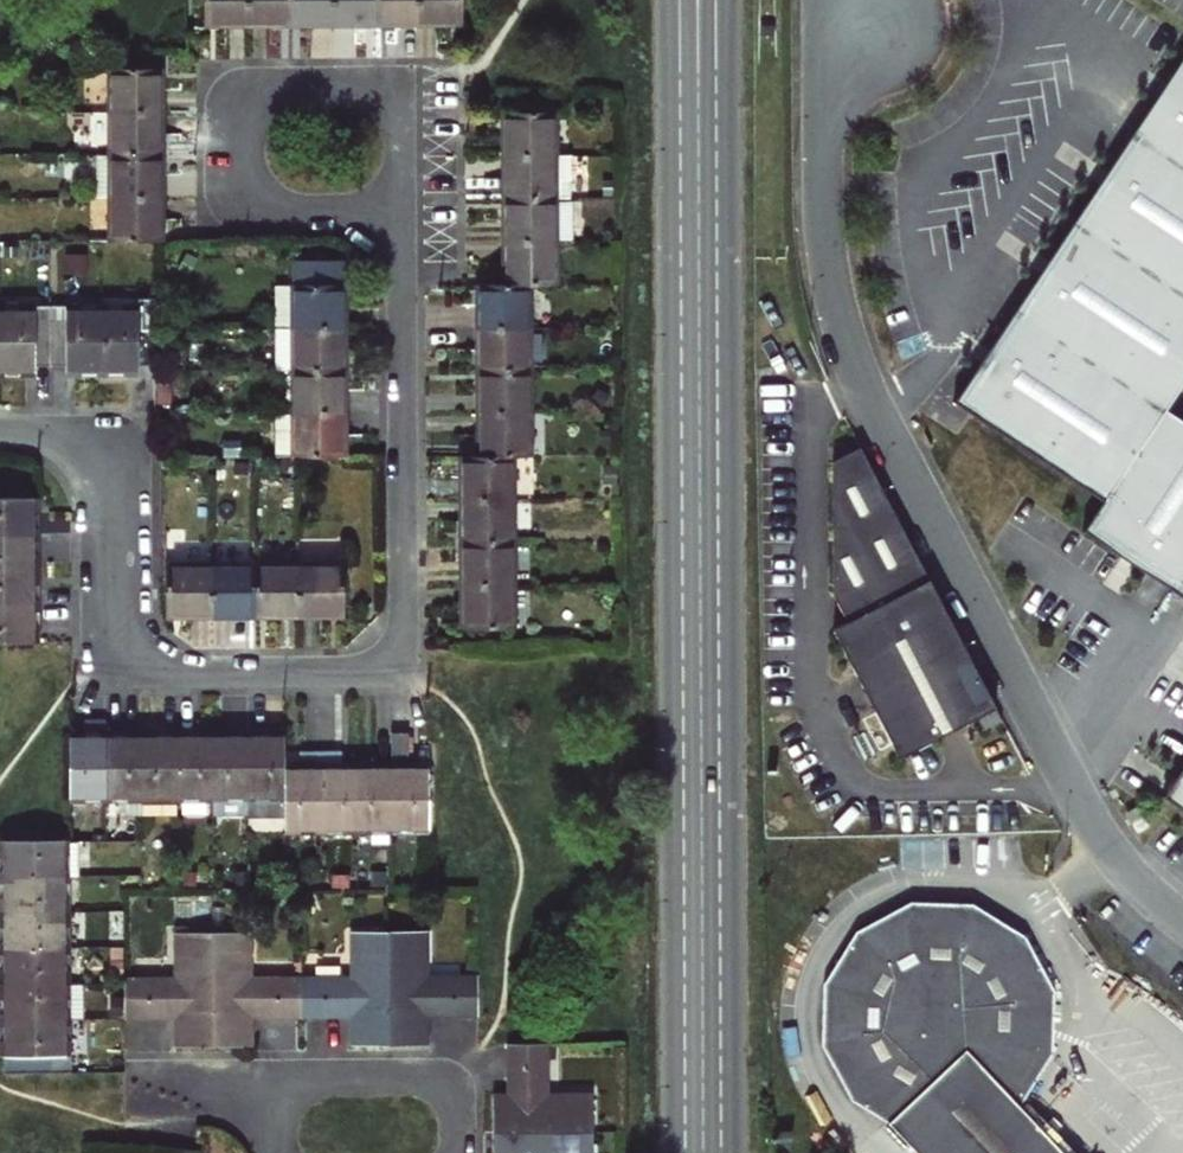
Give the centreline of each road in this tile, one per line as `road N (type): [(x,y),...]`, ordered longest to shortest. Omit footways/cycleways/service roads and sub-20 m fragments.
road 1 (secondary): [(699,68),(704,1152)]
road 2 (residential): [(0,429),(81,437),(108,461),(117,628),(137,658),(177,669),(348,670),(384,663),(398,653),(408,625),(401,207)]
road 3 (unclassified): [(1182,919),(1097,828),(864,382),(833,283),(821,161),(828,100),(860,28)]
road 4 (residential): [(401,207),(400,84),(241,86),(243,209)]
road 5 (residential): [(278,1085),(423,1086),(447,1096),(457,1152)]
road 6 (residential): [(243,209),(401,207)]
road 7 (residential): [(132,1085),(278,1085)]

